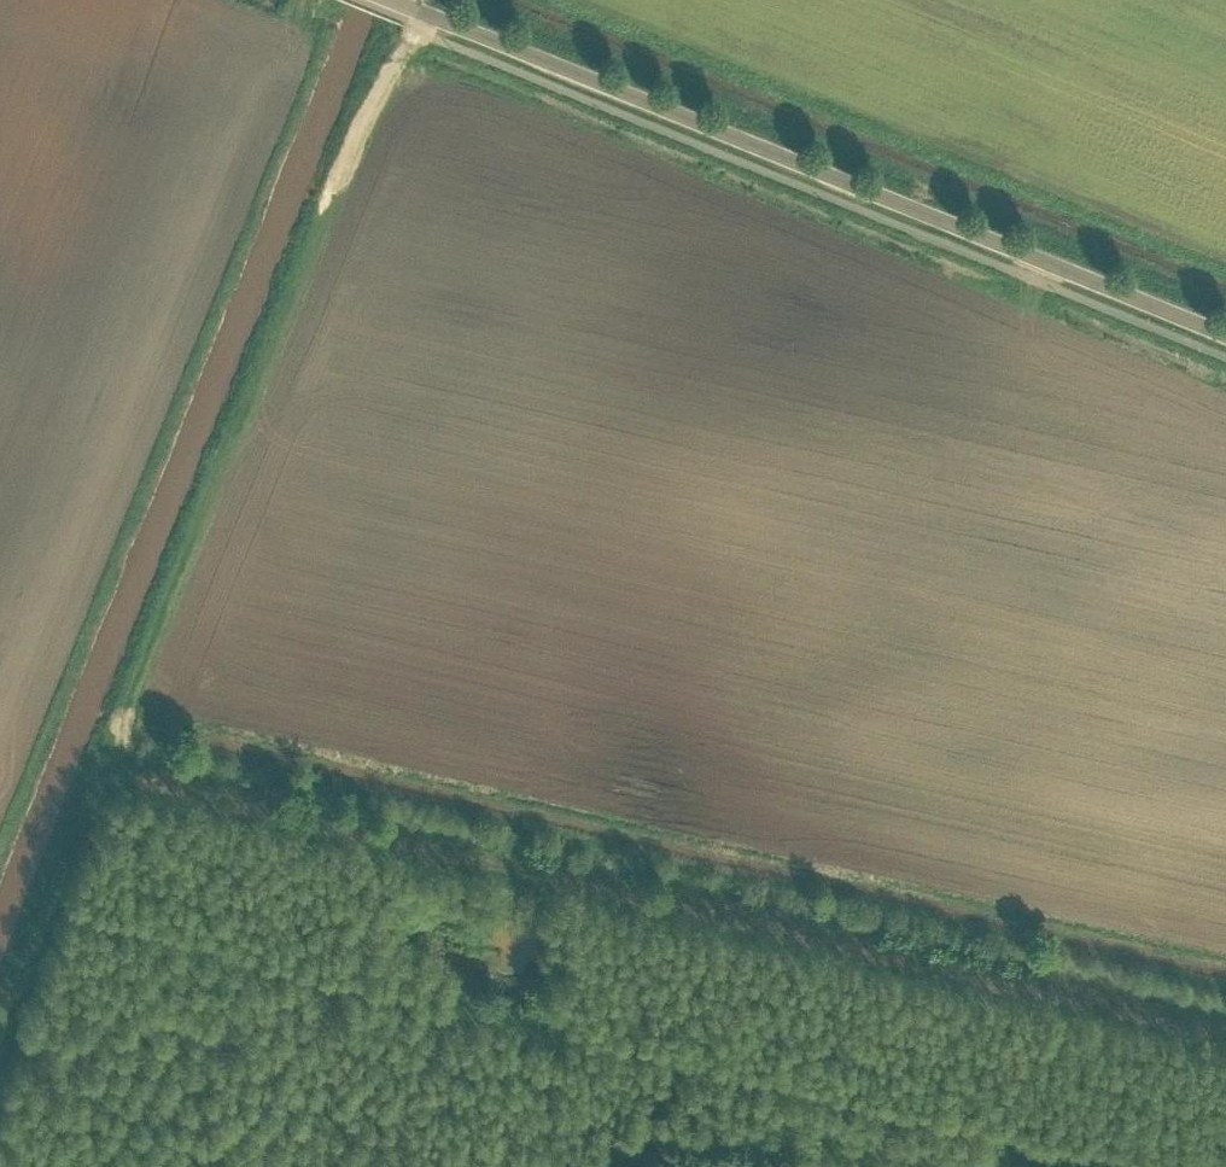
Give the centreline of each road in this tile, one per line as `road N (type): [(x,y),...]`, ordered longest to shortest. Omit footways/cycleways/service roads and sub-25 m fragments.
road 1 (track): [(0,984),(392,64),(422,10)]
road 2 (tertiary): [(399,0),(1225,333)]

